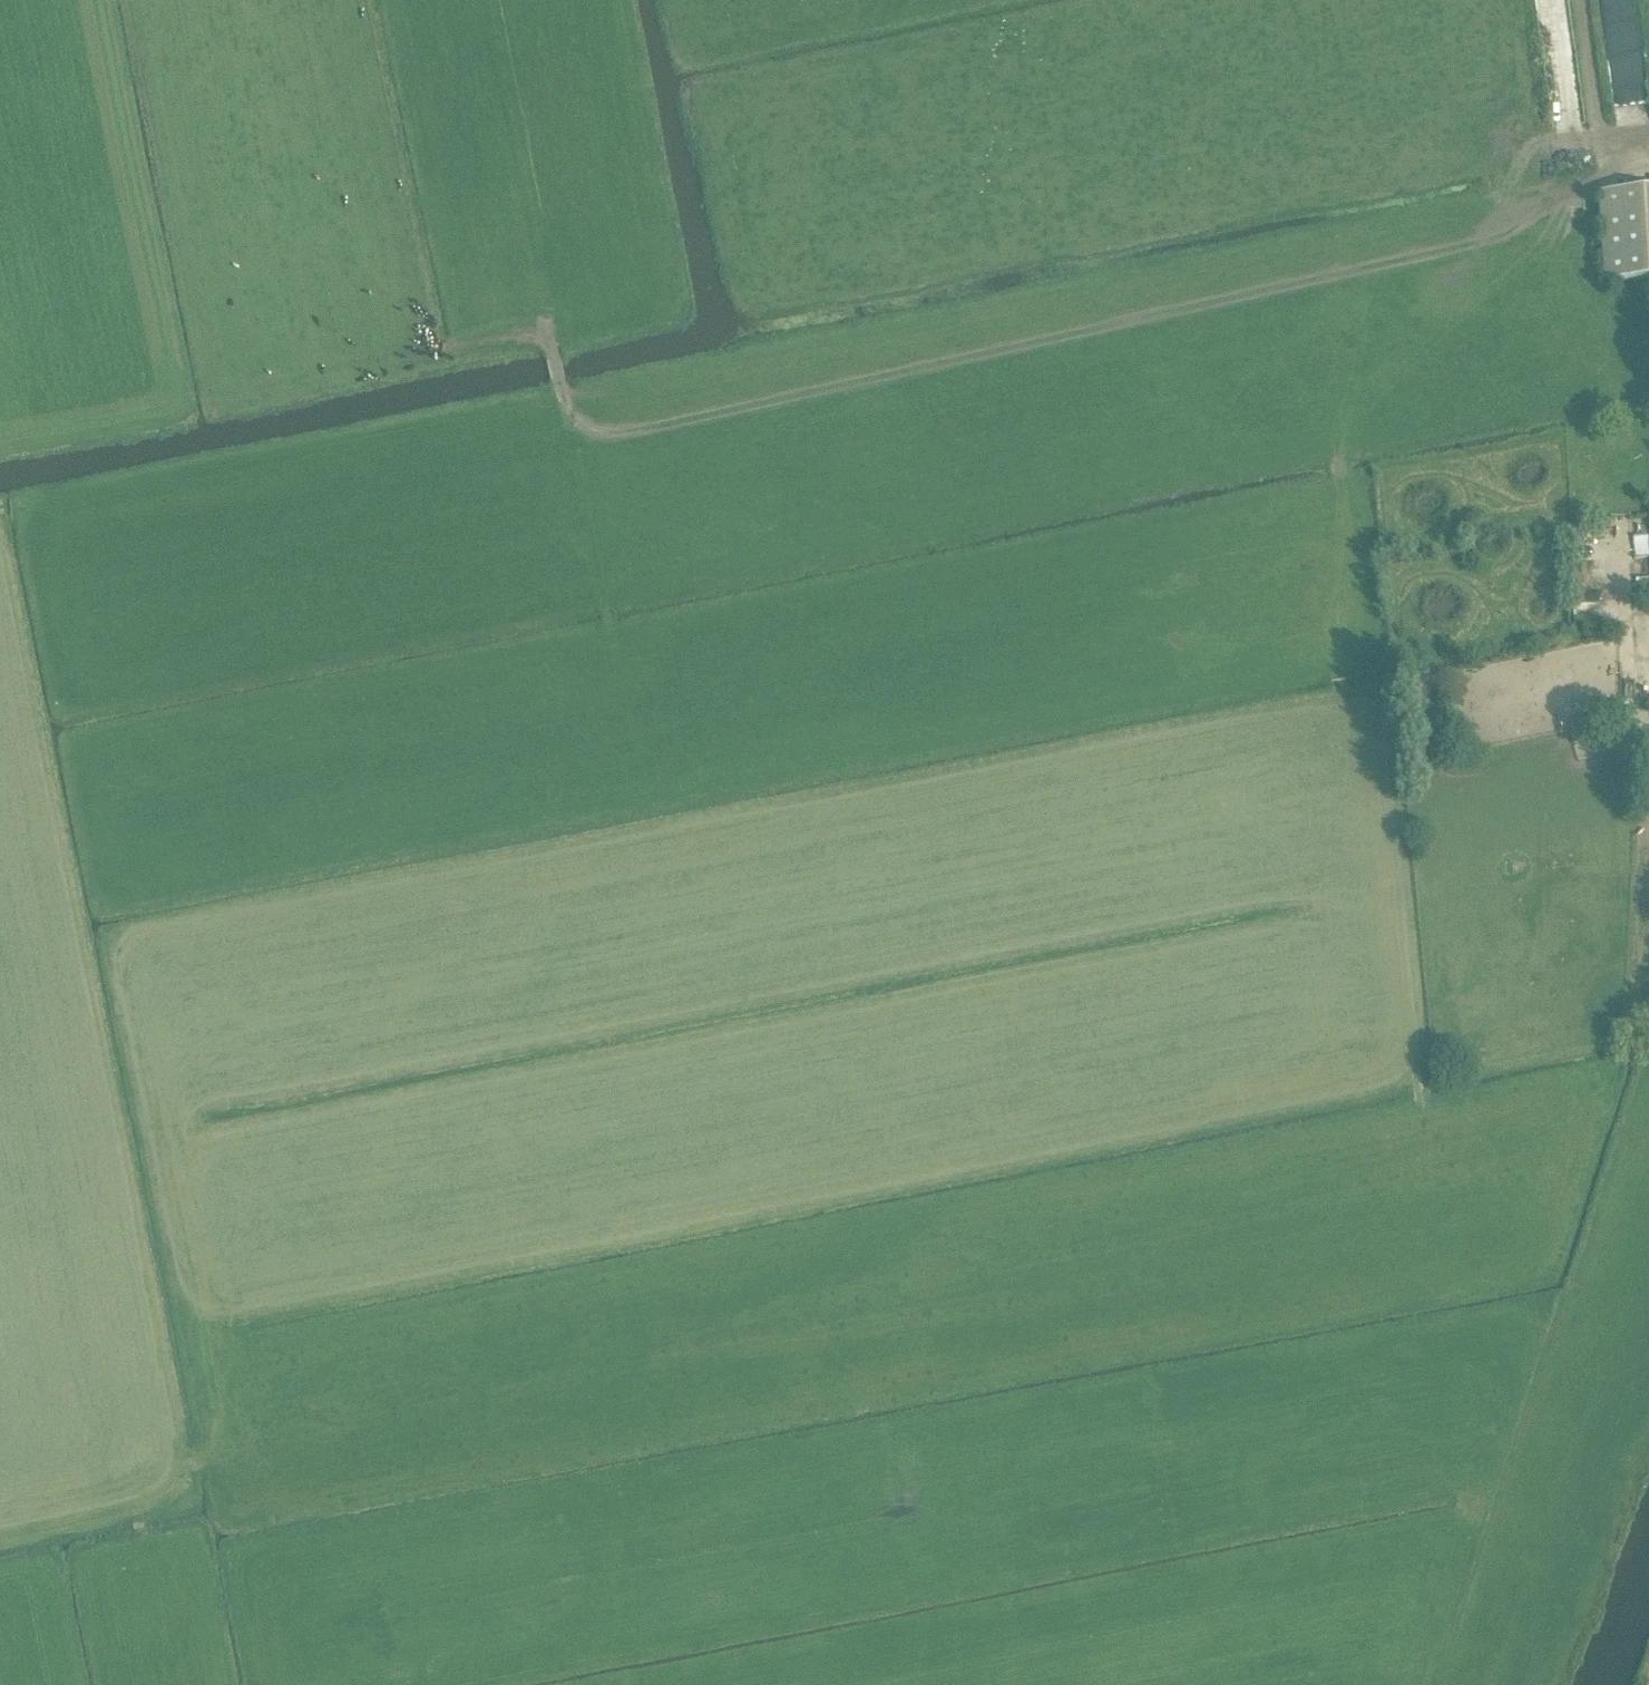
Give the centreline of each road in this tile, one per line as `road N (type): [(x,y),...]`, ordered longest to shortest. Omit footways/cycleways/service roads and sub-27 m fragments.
road 1 (track): [(1613,183),(1586,0)]

